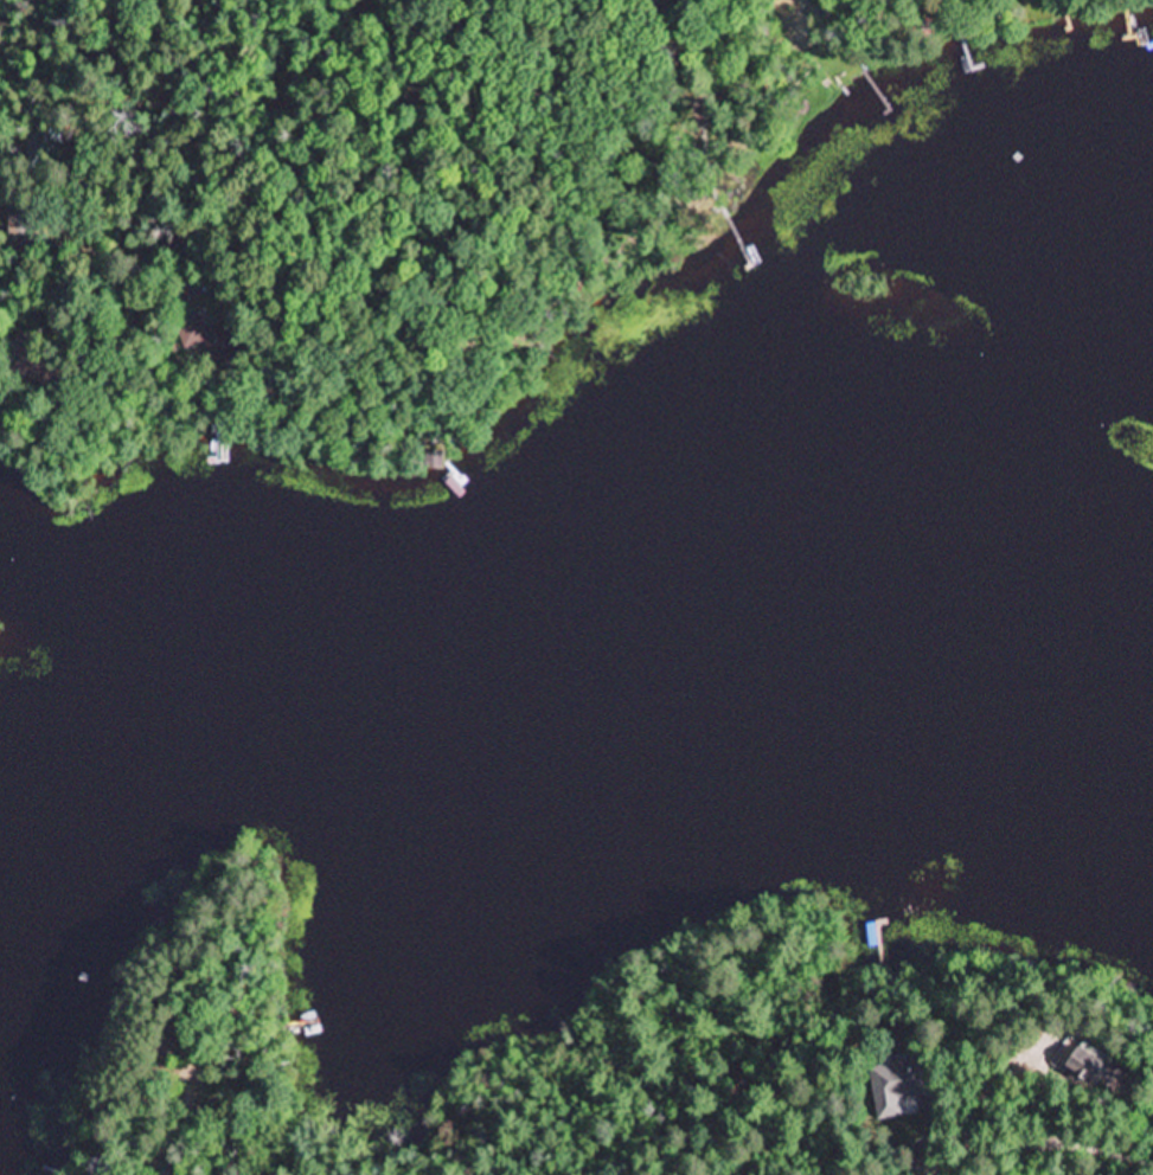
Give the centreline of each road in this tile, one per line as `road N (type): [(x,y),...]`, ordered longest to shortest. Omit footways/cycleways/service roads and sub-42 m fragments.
road 1 (residential): [(479,0),(434,83),(416,97),(160,251)]

